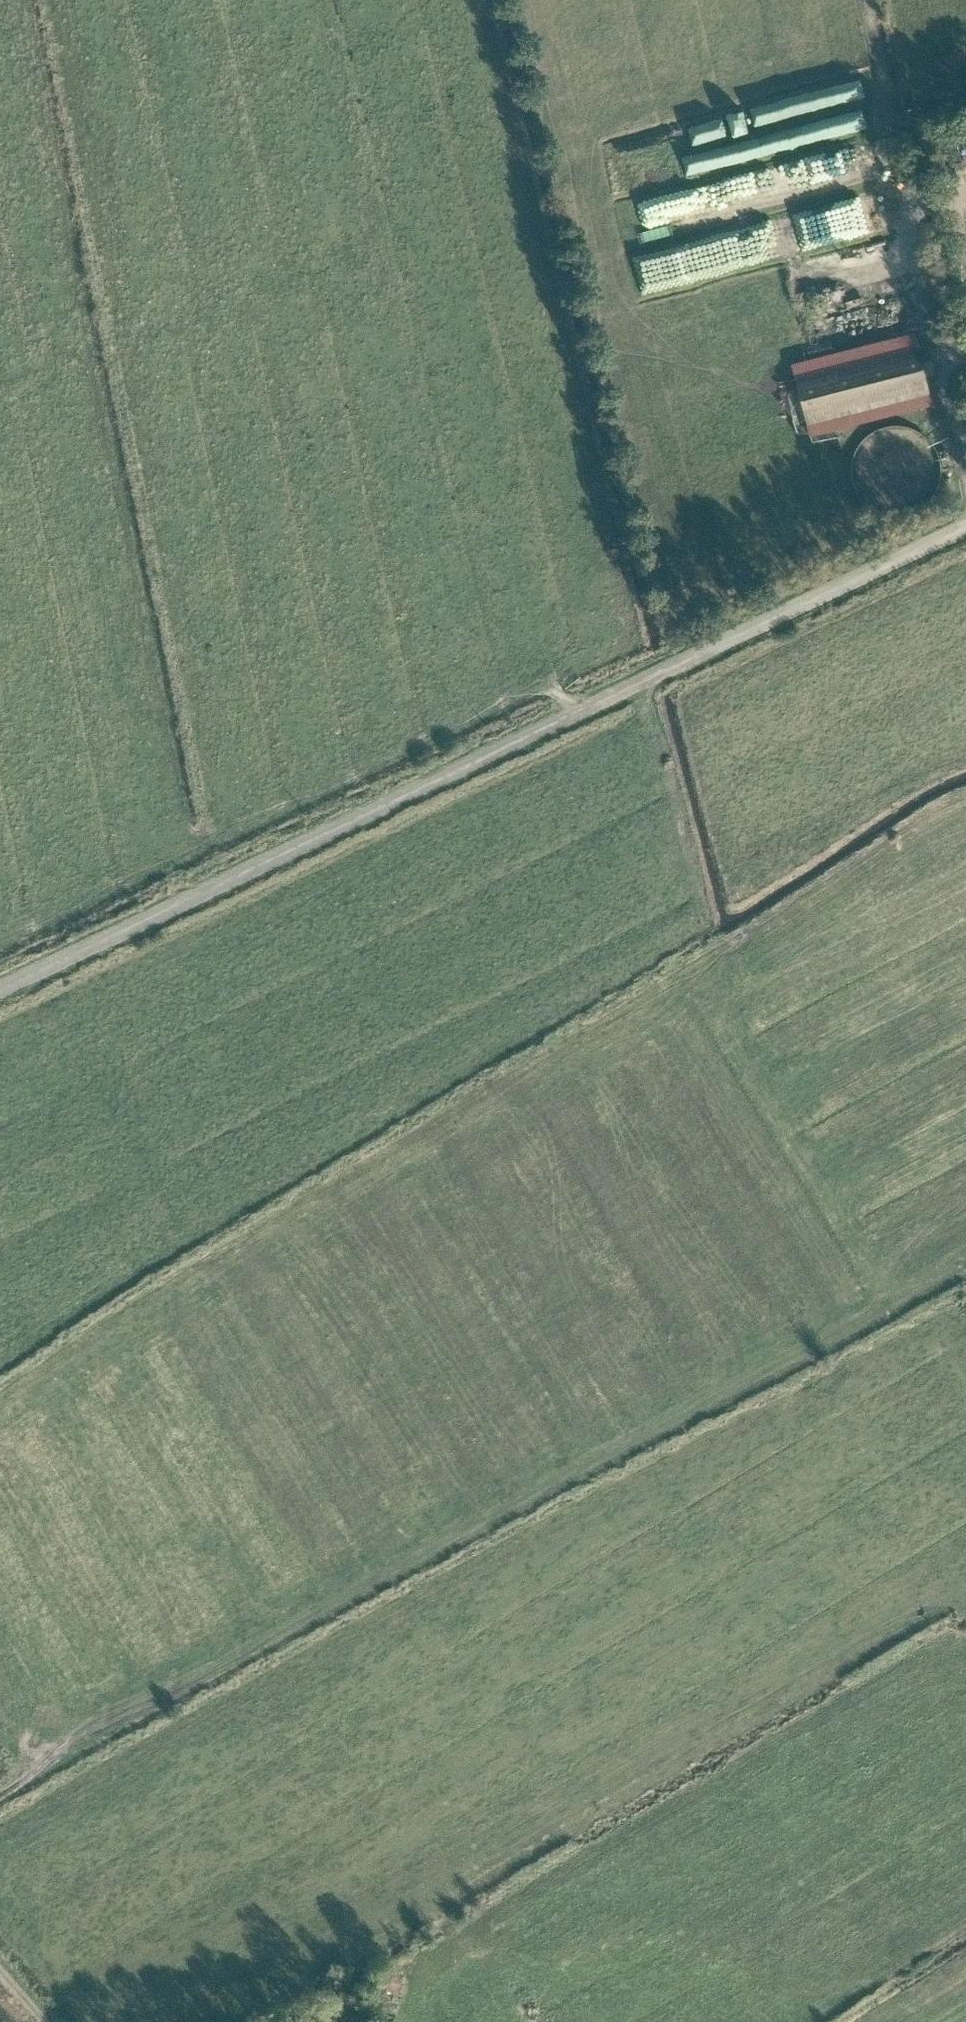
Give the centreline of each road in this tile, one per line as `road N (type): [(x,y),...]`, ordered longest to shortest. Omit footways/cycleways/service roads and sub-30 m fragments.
road 1 (unclassified): [(0,986),(965,528)]

